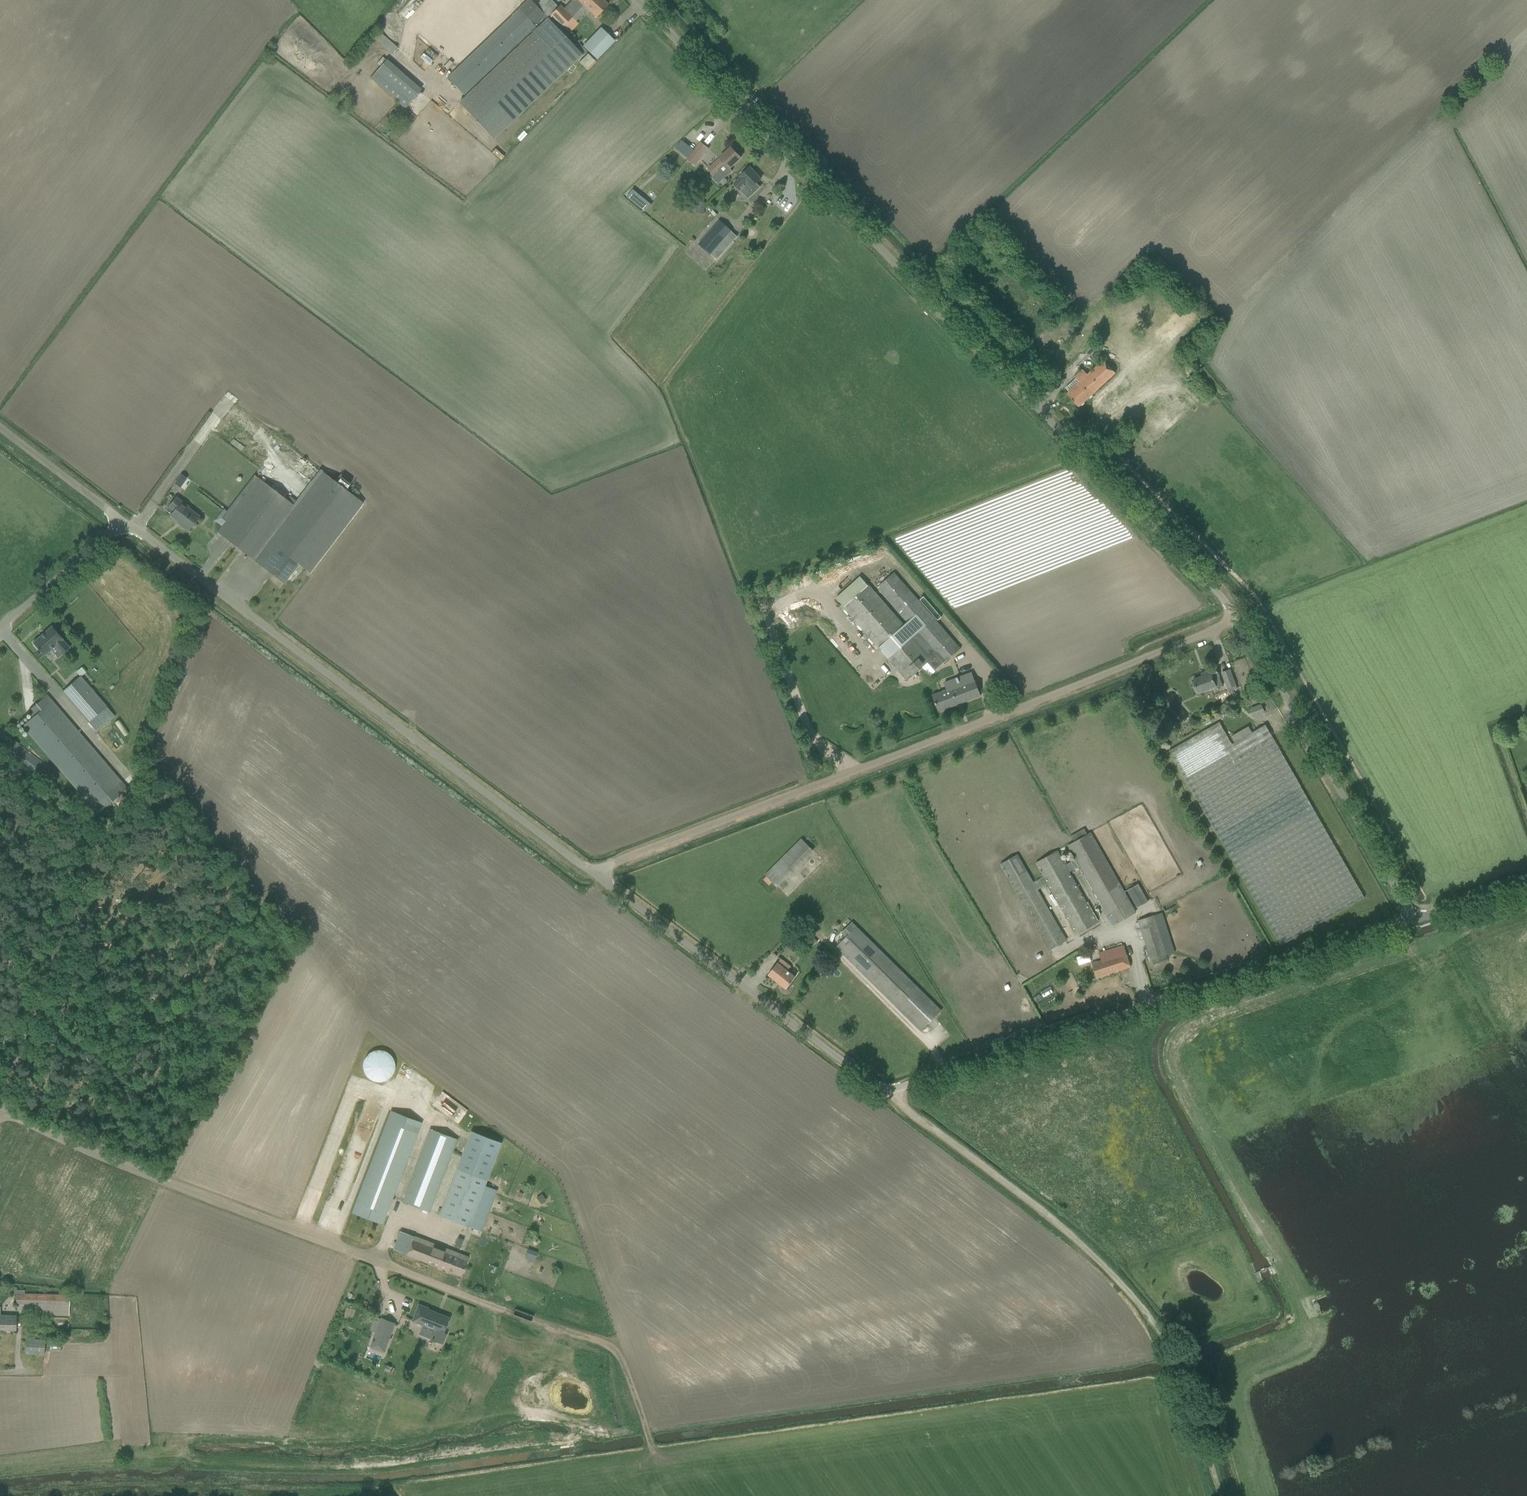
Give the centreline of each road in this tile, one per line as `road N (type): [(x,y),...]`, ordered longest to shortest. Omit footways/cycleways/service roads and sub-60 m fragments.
road 1 (unclassified): [(1413,916),(1271,666),(1188,550),(641,0)]
road 2 (unclassified): [(884,1093),(119,517)]
road 3 (track): [(657,1459),(621,1353),(608,1345),(435,1288),(0,1114)]
road 4 (track): [(597,880),(1242,622)]
road 5 (unclassified): [(884,1093),(1413,916)]
road 6 (track): [(1223,1495),(1187,1388),(1139,1307),(1074,1239),(884,1093)]
road 7 (unclassified): [(0,619),(119,517)]
road 8 (track): [(119,517),(0,430)]

